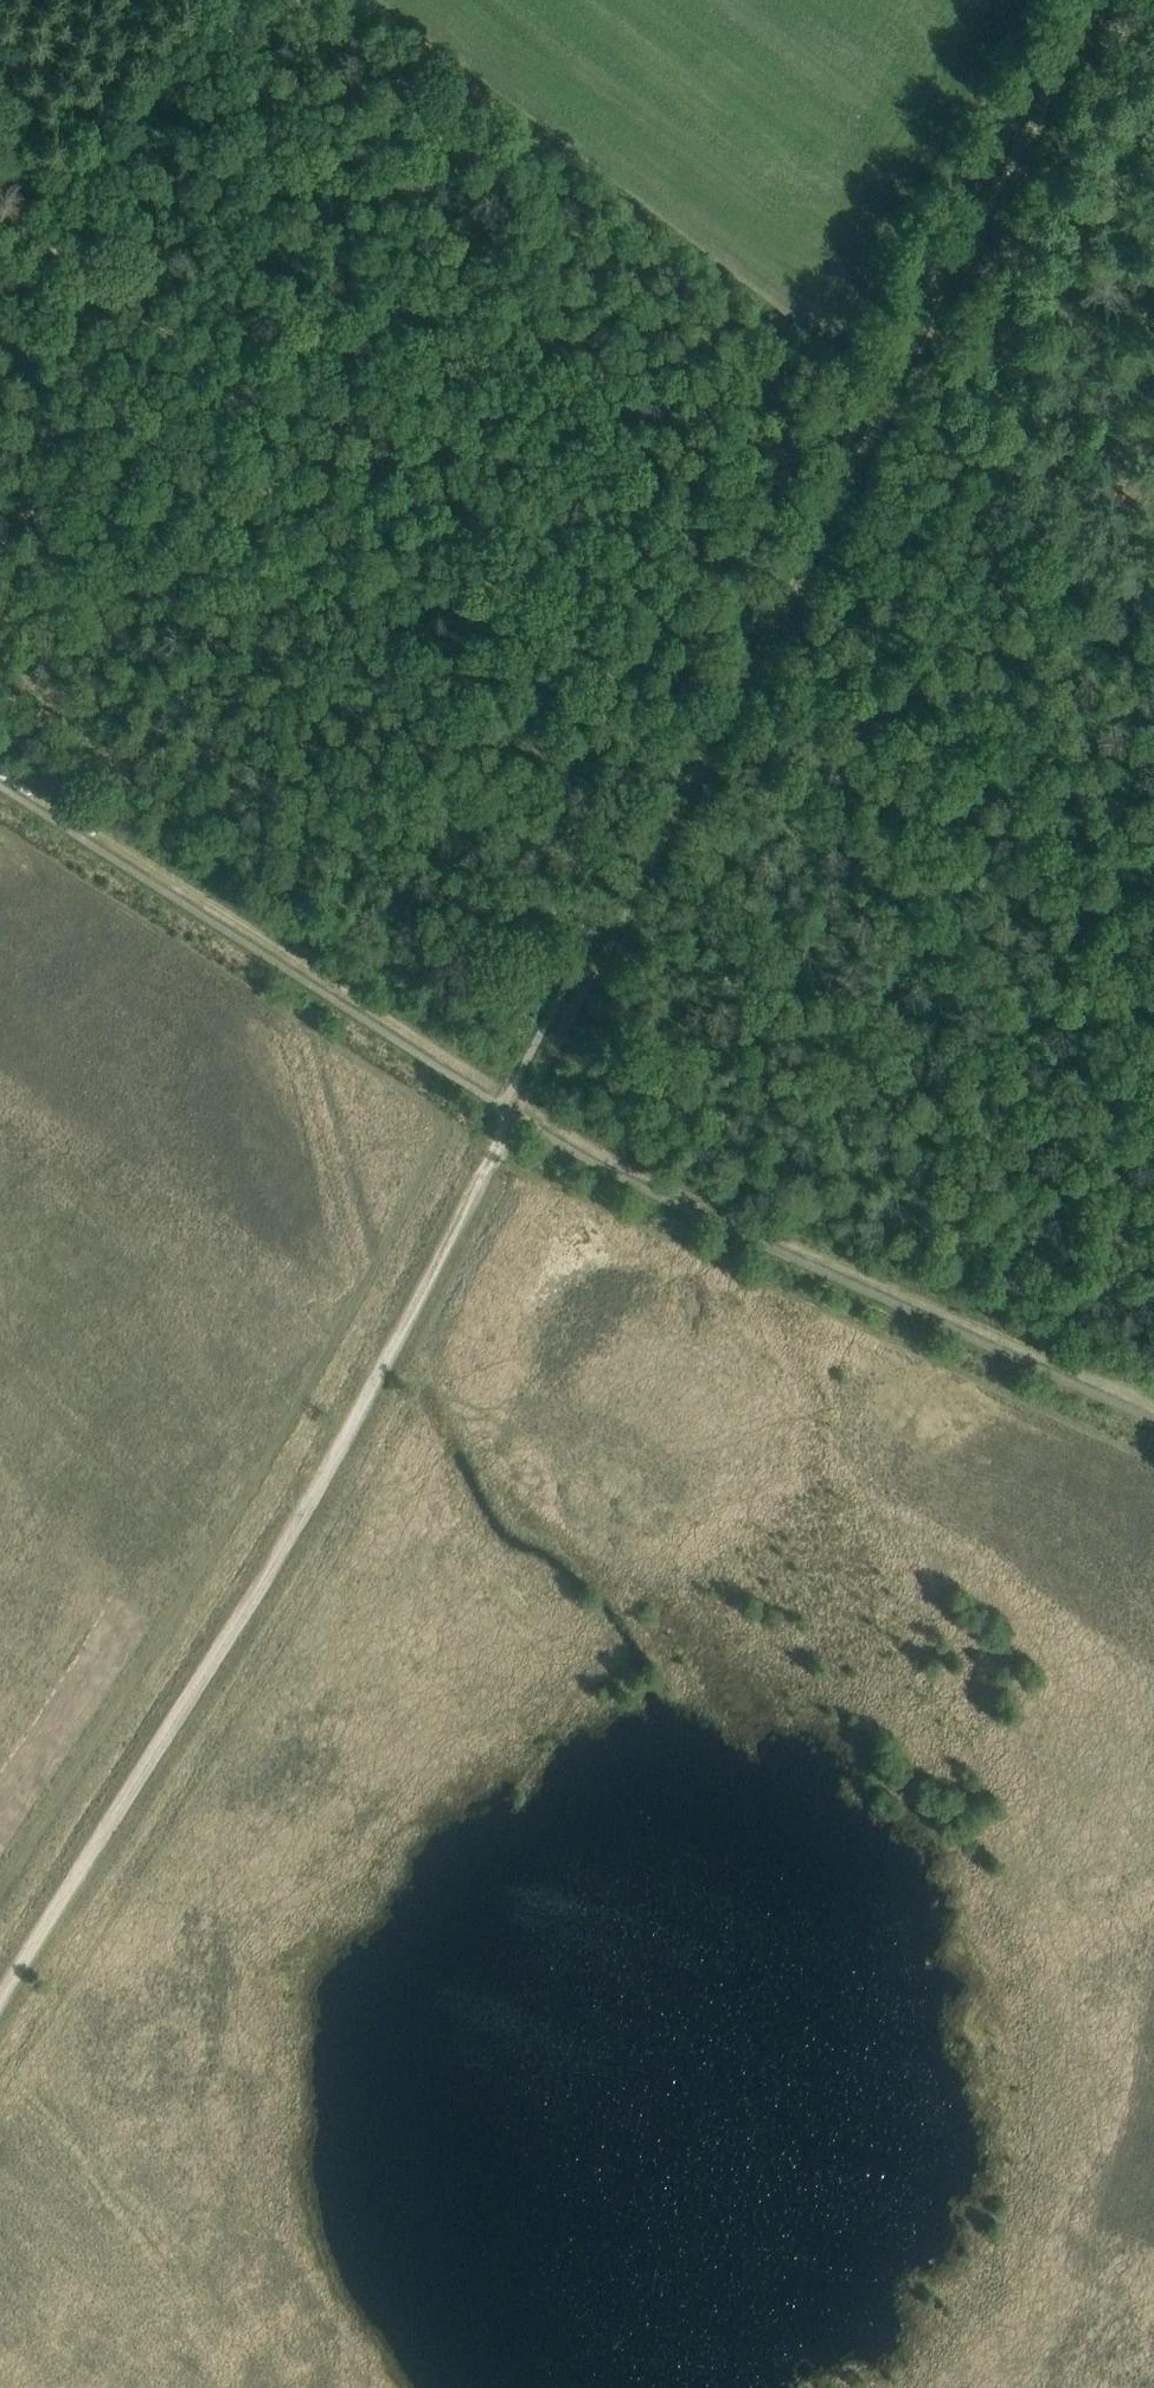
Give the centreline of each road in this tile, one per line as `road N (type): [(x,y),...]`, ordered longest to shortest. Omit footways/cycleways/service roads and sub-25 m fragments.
road 1 (track): [(521,1107),(1103,0)]
road 2 (track): [(0,1999),(311,1511),(521,1107)]
road 3 (track): [(1153,1410),(688,1196),(521,1107)]
road 4 (track): [(521,1107),(0,769)]

